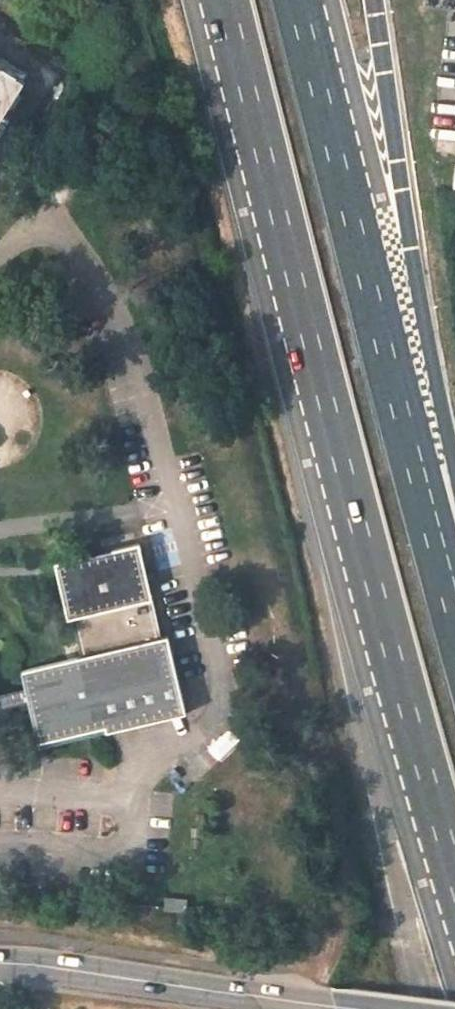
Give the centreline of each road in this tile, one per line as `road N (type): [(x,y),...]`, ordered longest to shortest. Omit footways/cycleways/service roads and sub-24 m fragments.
road 1 (trunk): [(221,0),(306,347),(454,869)]
road 2 (trunk): [(454,576),(303,0)]
road 3 (trunk): [(454,435),(407,208),(377,0)]
road 4 (secondary): [(6,964),(351,1008)]

